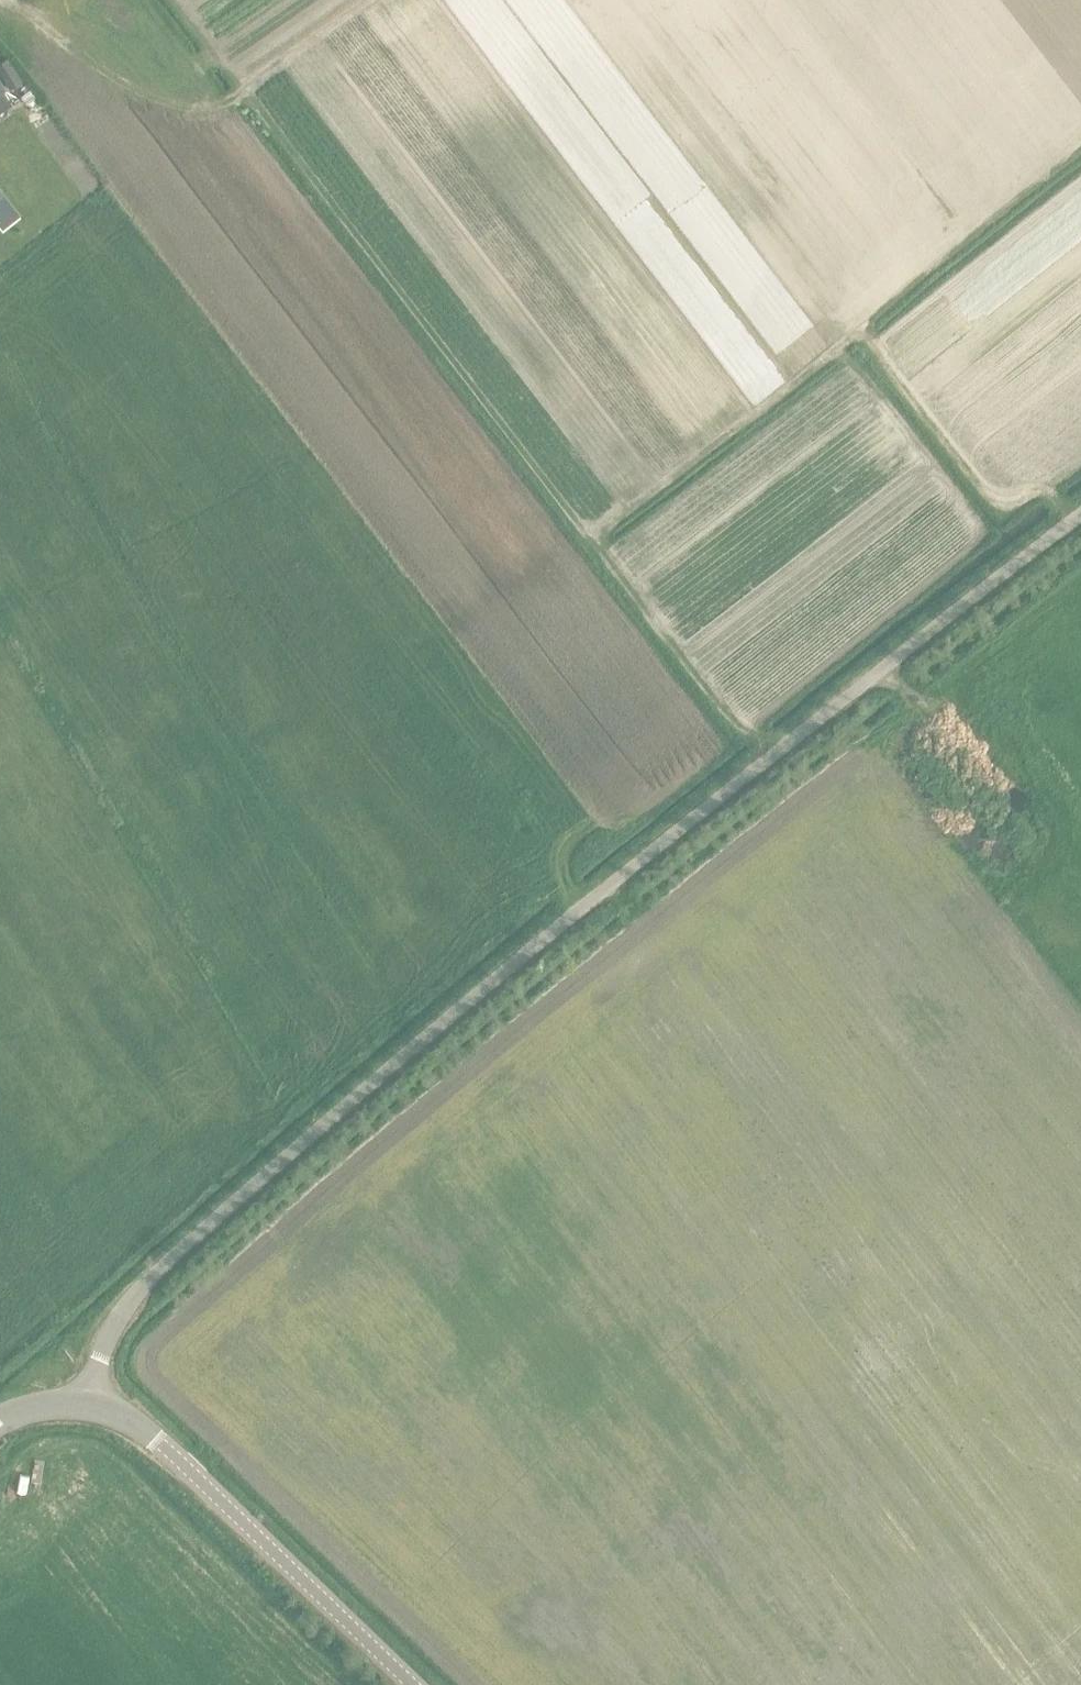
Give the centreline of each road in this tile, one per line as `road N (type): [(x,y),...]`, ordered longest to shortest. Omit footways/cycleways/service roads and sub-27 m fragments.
road 1 (unclassified): [(86,1403),(124,1306),(203,1226),(610,883),(1080,515)]
road 2 (tertiary): [(416,1684),(154,1437),(86,1403)]

